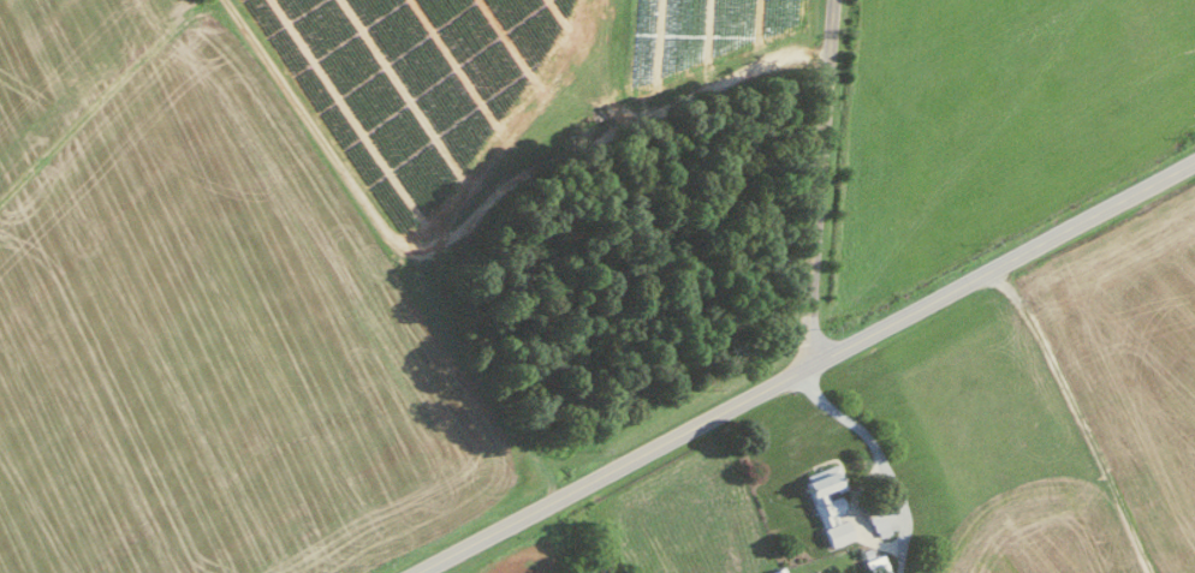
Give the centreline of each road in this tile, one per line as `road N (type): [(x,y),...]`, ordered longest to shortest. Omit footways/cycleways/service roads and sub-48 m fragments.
road 1 (primary): [(414,572),(1194,160)]
road 2 (track): [(811,48),(773,58),(501,186),(464,231)]
road 3 (track): [(464,231),(436,259),(394,245),(221,0)]
road 4 (tertiary): [(805,368),(831,0)]
road 5 (track): [(995,267),(1150,572)]

